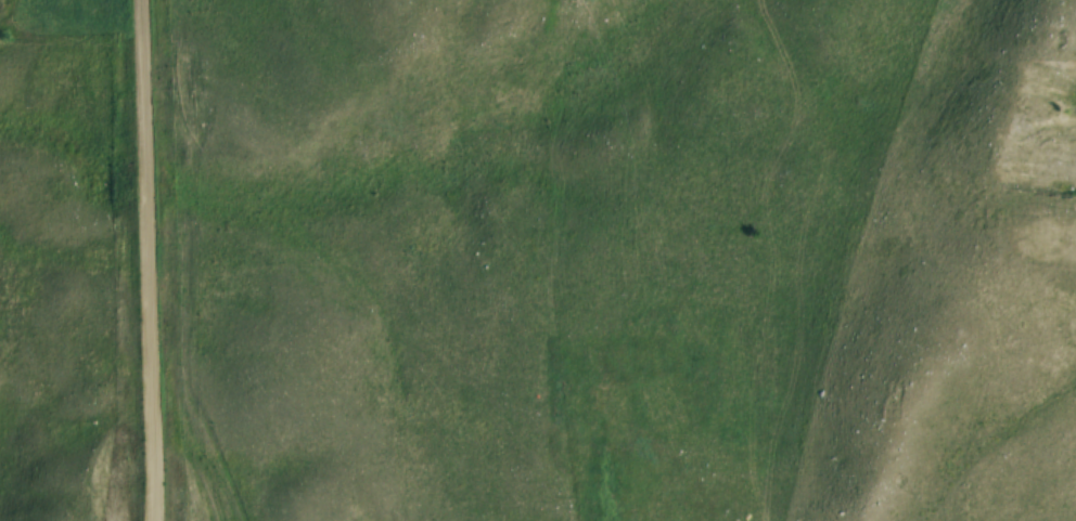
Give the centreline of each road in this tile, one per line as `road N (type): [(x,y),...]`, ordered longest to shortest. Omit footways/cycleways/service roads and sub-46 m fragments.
road 1 (residential): [(163,520),(152,0)]

